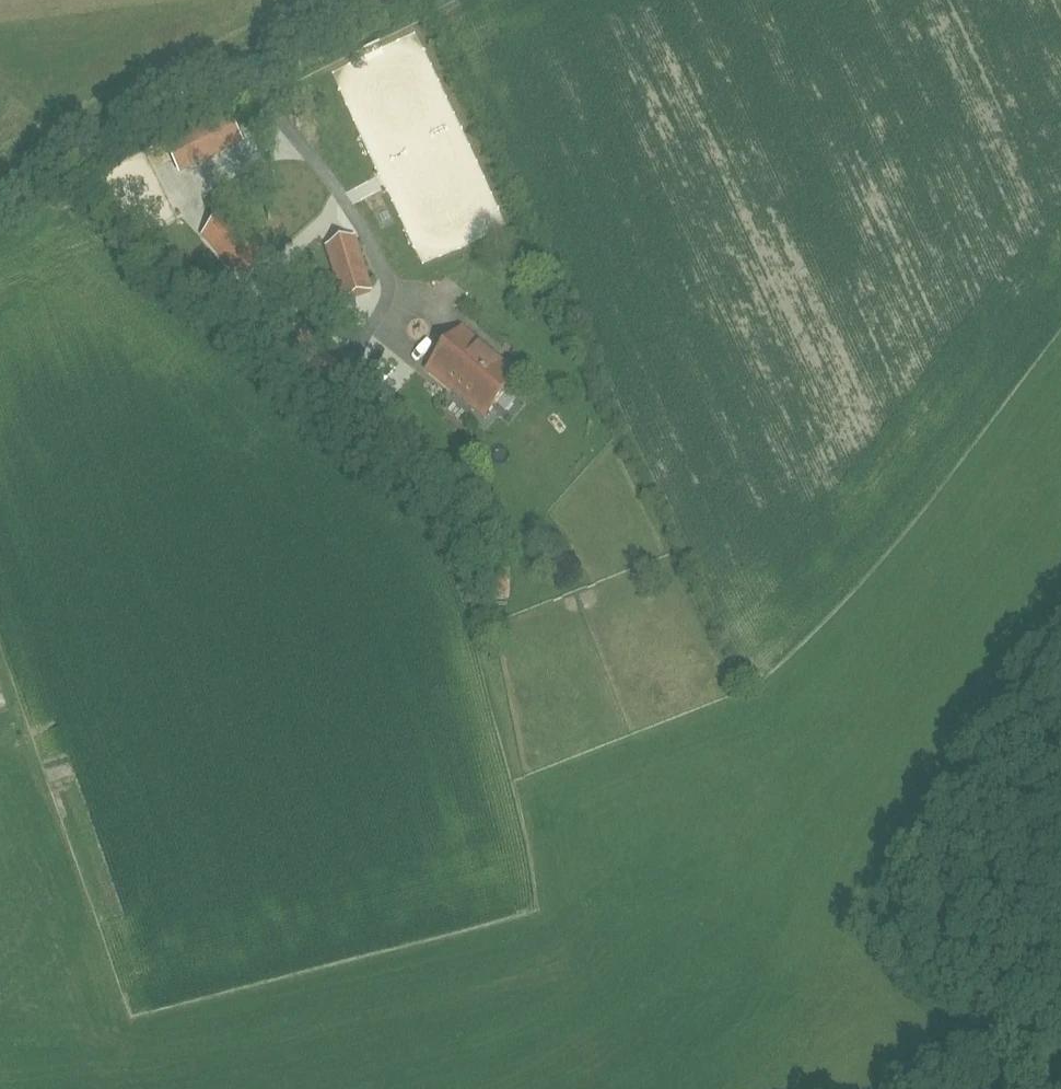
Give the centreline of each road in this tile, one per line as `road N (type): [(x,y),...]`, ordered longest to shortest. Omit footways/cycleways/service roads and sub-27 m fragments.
road 1 (residential): [(0,184),(384,0)]

